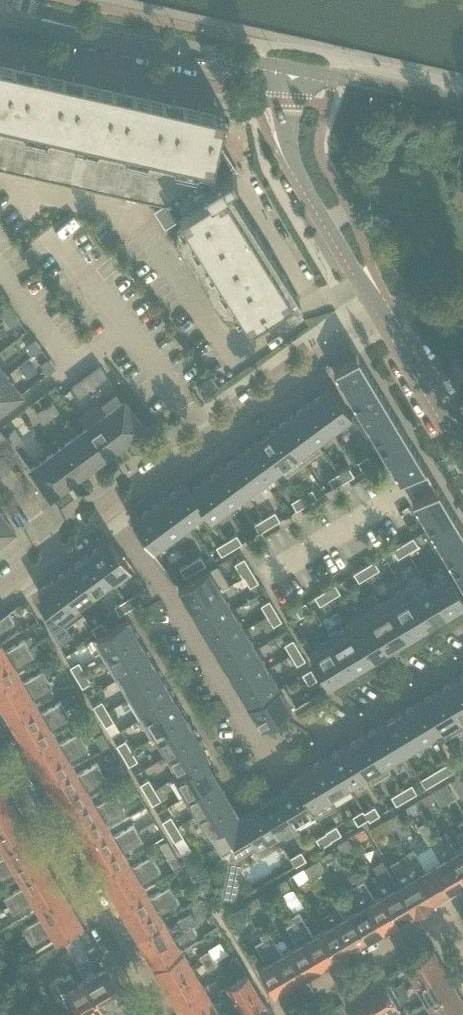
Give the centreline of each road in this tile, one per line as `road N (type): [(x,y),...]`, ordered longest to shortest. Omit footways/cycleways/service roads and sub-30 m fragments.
road 1 (residential): [(462,659),(297,757),(255,759),(109,514)]
road 2 (residential): [(109,514),(382,312)]
road 3 (residential): [(165,1014),(0,738)]
road 4 (tertiary): [(291,73),(289,136),(299,172),(363,281)]
road 5 (tertiary): [(291,73),(71,24)]
road 6 (residential): [(290,1014),(447,917)]
road 7 (tertiary): [(462,105),(291,73)]
road 8 (tertiary): [(462,450),(382,312)]

